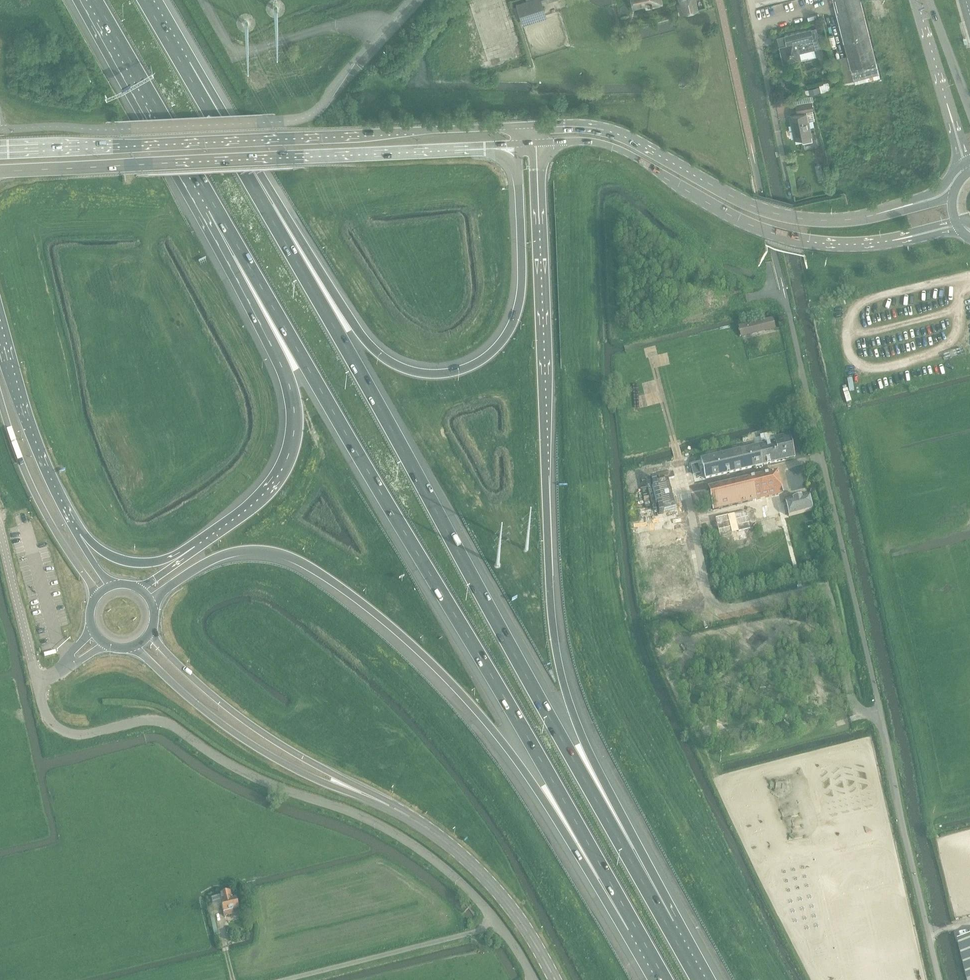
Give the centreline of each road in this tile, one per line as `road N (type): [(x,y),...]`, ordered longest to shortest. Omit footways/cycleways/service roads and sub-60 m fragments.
road 1 (motorway): [(668,924),(226,137)]
road 2 (motorway): [(214,205),(636,926)]
road 3 (motorway): [(668,924),(584,741),(559,664),(532,143)]
road 4 (unclassified): [(939,979),(784,289)]
road 5 (motorway): [(153,606),(189,573),(237,553),(283,555),(329,579),(396,630),(491,726),(636,926)]
road 6 (unclassified): [(531,979),(485,907),(433,857),(366,815),(283,788),(164,724),(67,734),(47,716),(38,684)]
road 7 (motorway): [(518,144),(516,315),(487,356),(433,374),(391,362),(366,341),(226,137)]
road 8 (primary): [(524,126),(0,150)]
road 9 (primary): [(0,172),(518,144)]
road 10 (motorway): [(214,205),(288,380),(294,434),(260,498),(182,555)]
road 11 (secondary): [(895,210),(833,221),(787,217),(720,190),(623,134),(593,125),(524,126)]
road 12 (secondary): [(532,143),(608,146),(778,235),(827,245),(897,240)]
road 13 (secondary): [(556,979),(487,877),(440,837),(351,789)]
road 14 (secondary): [(133,648),(242,737),(306,774),(351,789)]
road 15 (secondary): [(351,789),(250,723),(150,635)]
road 16 (motorway): [(95,0),(214,205)]
road 17 (primary): [(0,399),(39,503),(96,596)]
road 18 (primary): [(77,533),(37,455),(0,330)]
road 19 (unclassified): [(792,200),(750,0)]
road 20 (unclassified): [(0,527),(38,684)]
road 21 (motorway): [(226,137),(145,0)]

